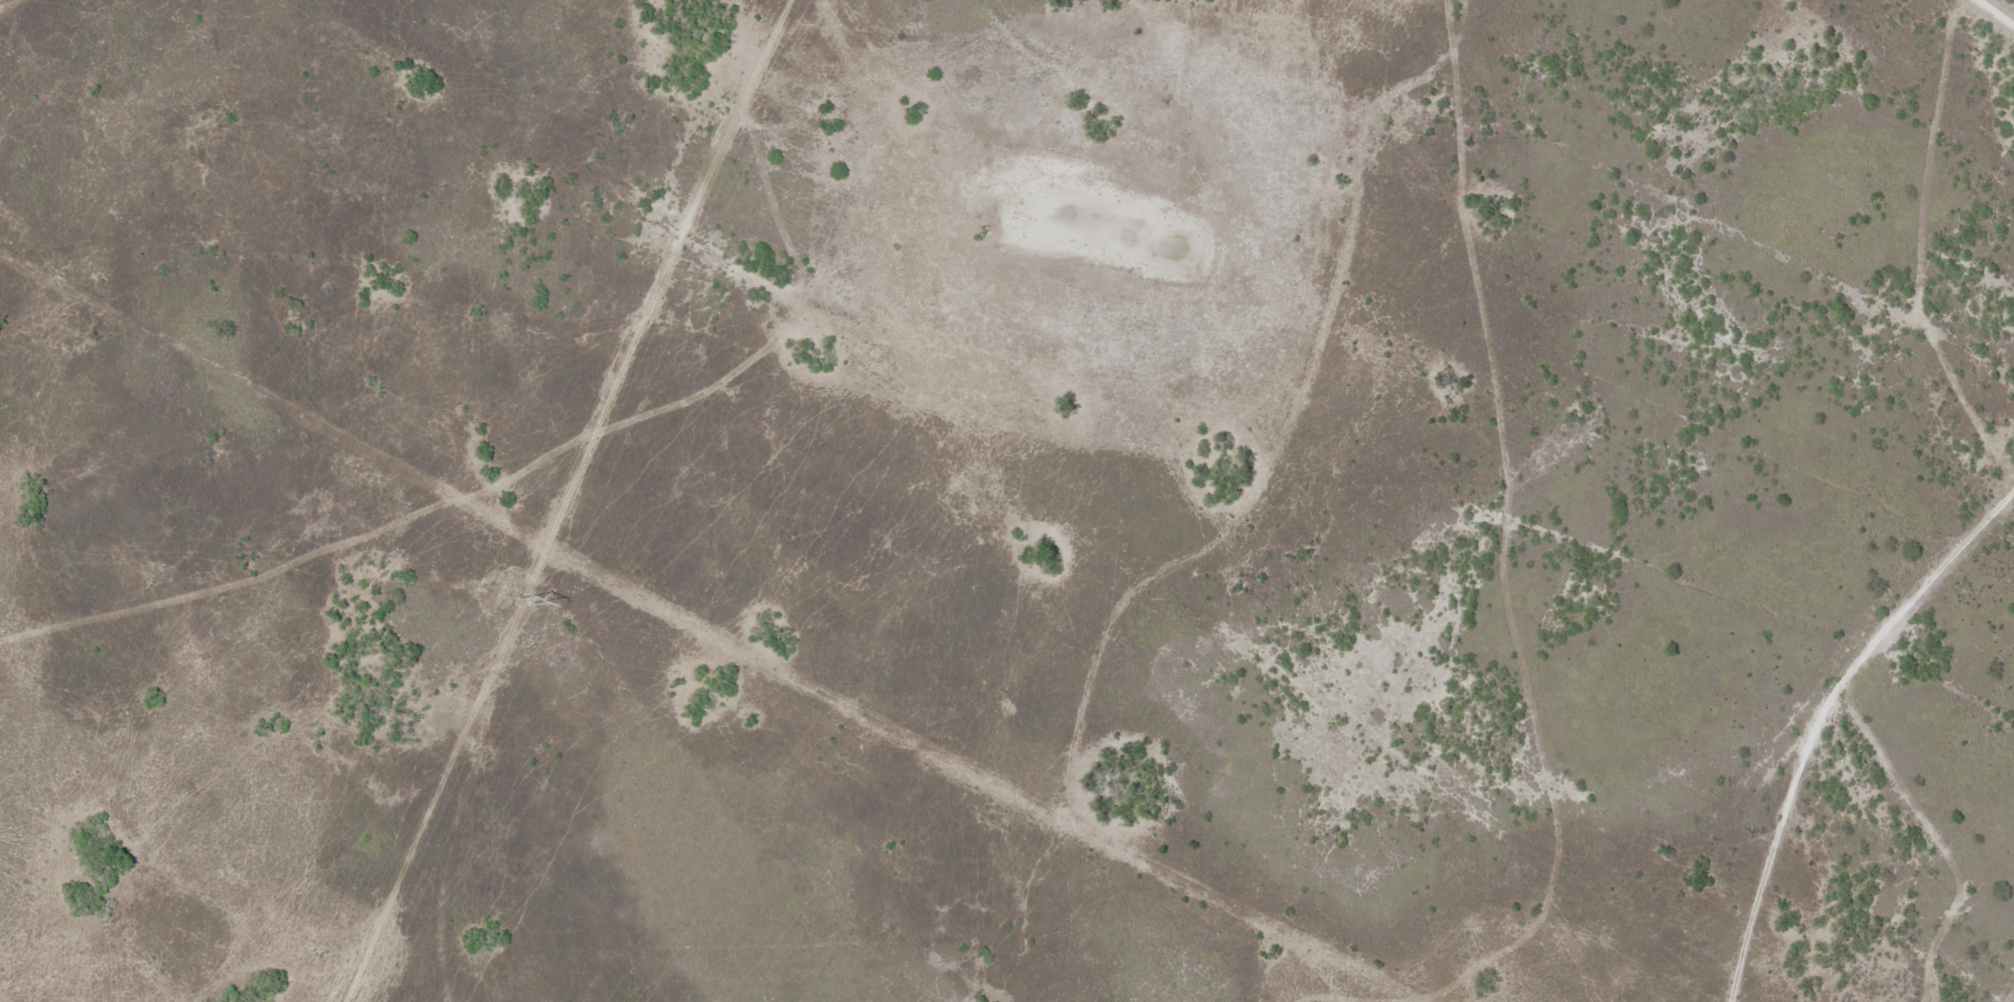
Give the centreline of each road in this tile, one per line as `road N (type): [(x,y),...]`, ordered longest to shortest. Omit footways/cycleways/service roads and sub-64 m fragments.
road 1 (residential): [(399,818),(341,777),(341,0)]
road 2 (residential): [(1196,0),(1158,194)]

